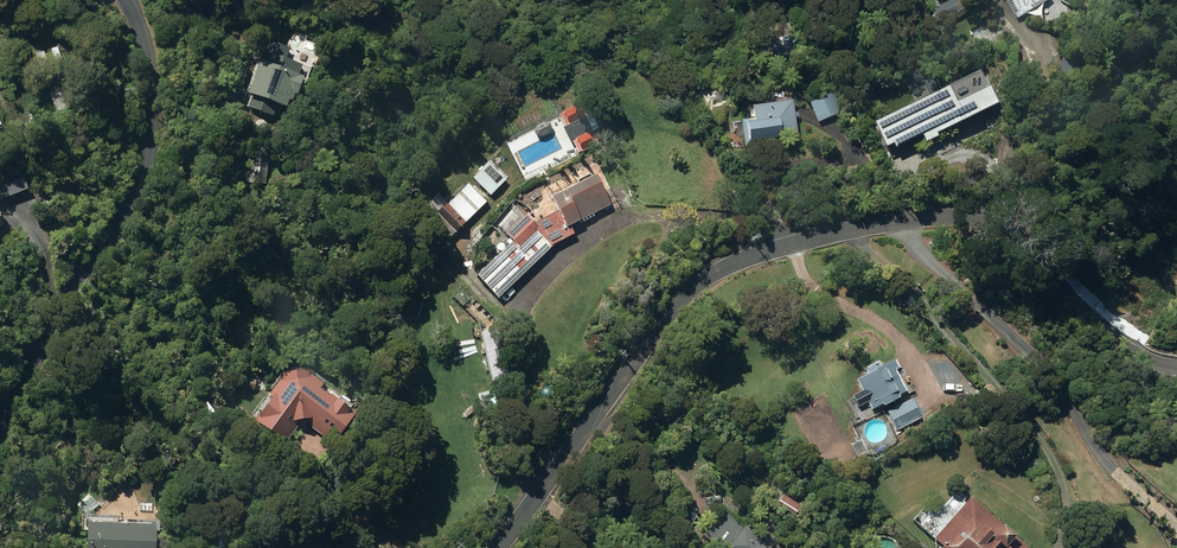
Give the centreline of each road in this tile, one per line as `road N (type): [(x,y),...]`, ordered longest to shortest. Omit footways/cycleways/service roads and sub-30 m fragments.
road 1 (residential): [(499,547),(647,345),(711,275),(786,247),(934,217)]
road 2 (residential): [(132,0),(148,22),(157,62),(152,179),(96,247),(14,375),(0,411)]
road 3 (unclassified): [(934,217),(996,222),(1020,235),(1107,334),(1176,369)]

